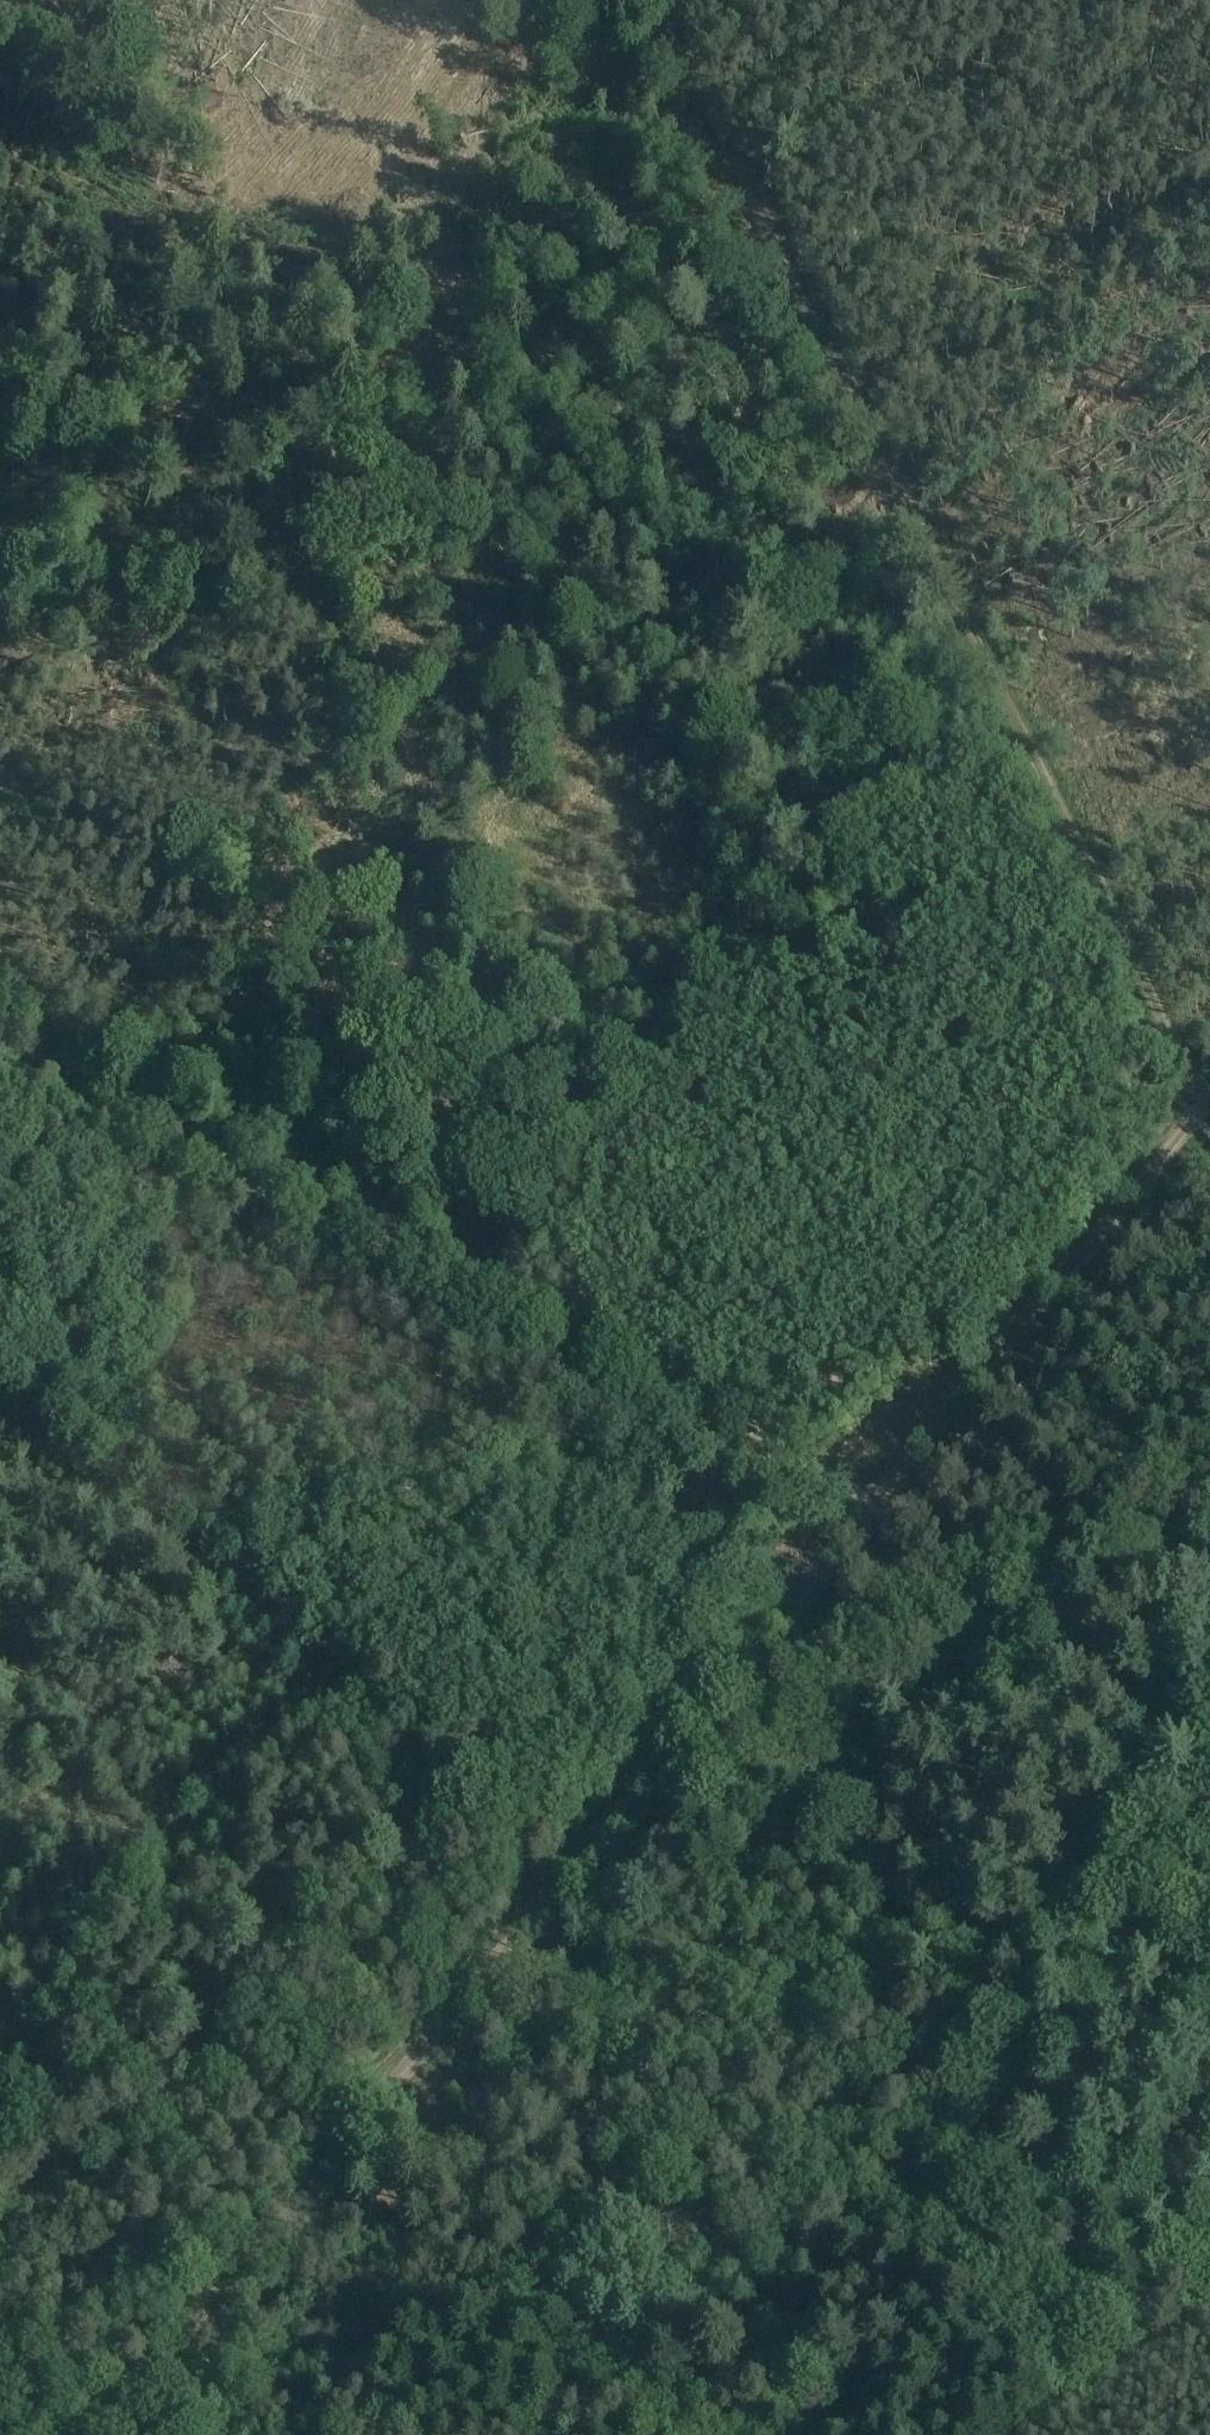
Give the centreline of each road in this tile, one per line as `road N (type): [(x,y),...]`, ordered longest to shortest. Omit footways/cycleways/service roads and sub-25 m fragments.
road 1 (track): [(1209,1106),(867,1504),(106,2434)]
road 2 (track): [(1209,1106),(1175,1054),(916,511),(658,0)]

